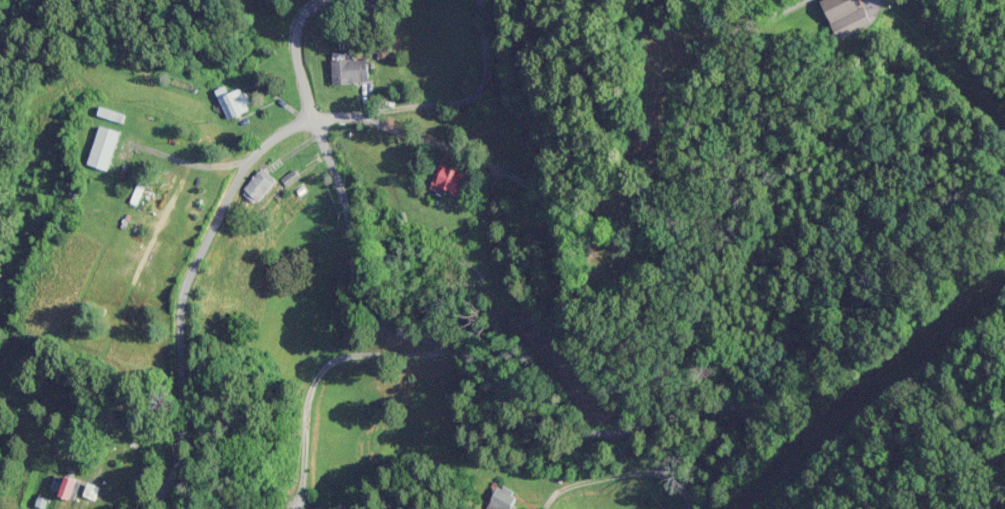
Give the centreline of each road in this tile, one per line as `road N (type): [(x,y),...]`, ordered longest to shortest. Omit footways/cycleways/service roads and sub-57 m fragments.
road 1 (residential): [(715,508),(715,446),(693,425),(581,409),(517,350),(378,301),(340,226),(292,27),(353,0)]
road 2 (residential): [(173,508),(190,430),(190,274),(271,161),(319,129)]
road 3 (residential): [(699,124),(613,183),(544,172),(415,108),(319,129)]
road 4 (residential): [(987,0),(795,108),(699,124)]
road 5 (residential): [(699,124),(715,59),(785,0)]

